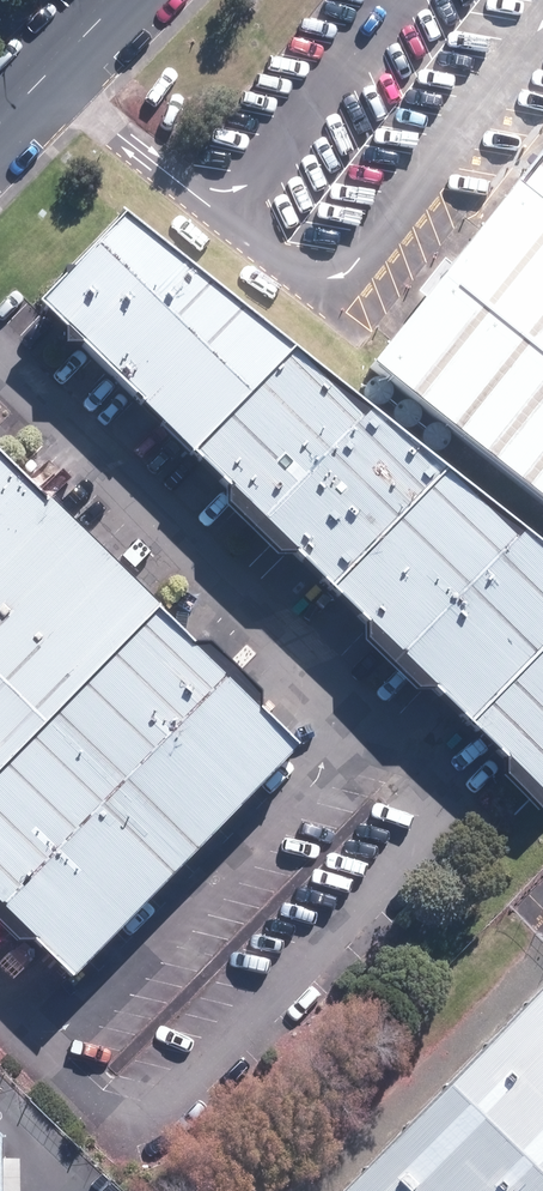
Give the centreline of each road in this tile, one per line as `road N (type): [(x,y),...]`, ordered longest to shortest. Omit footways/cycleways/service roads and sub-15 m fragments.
road 1 (tertiary): [(0,124),(122,0)]

